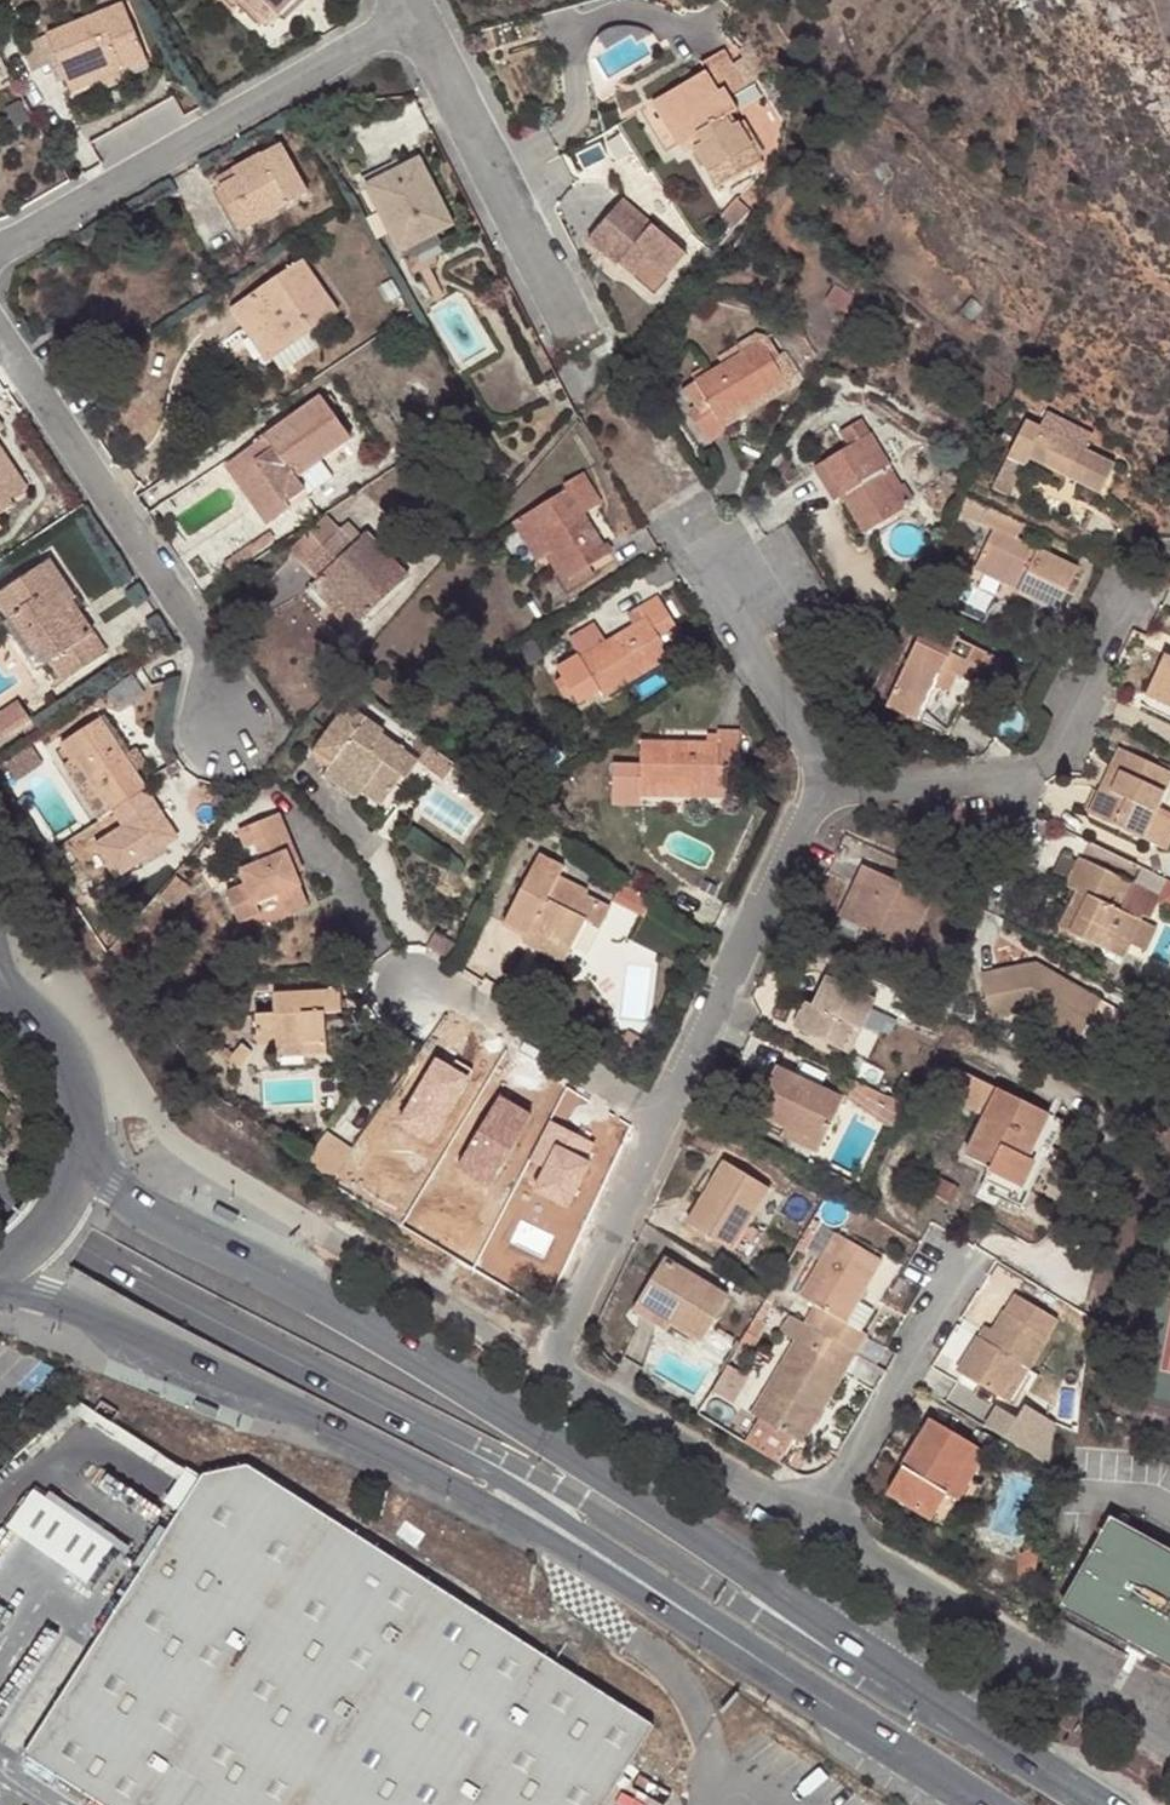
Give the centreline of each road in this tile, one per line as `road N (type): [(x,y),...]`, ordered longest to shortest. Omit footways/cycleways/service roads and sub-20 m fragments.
road 1 (secondary): [(0,1283),(41,1290),(496,1507),(935,1774)]
road 2 (secondary): [(964,1726),(738,1583),(542,1438),(115,1181),(84,1150)]
road 3 (secondary): [(0,1193),(78,1248),(517,1477)]
road 4 (residential): [(810,1521),(541,1354),(666,1122)]
road 5 (secondary): [(517,1477),(935,1774)]
road 6 (secondary): [(964,1726),(517,1477)]
road 7 (residential): [(0,244),(412,17)]
road 8 (residential): [(812,788),(1033,771),(1067,746),(1146,556)]
road 9 (residential): [(0,324),(222,695)]
road 10 (residential): [(1169,1744),(810,1521)]
road 11 (residential): [(585,342),(412,17)]
road 12 (residential): [(666,1122),(812,788)]
road 13 (residential): [(812,788),(809,763),(675,512)]
road 14 (residential): [(810,1521),(966,1275)]
road 15 (residential): [(666,1122),(418,980)]
road 16 (secondary): [(0,1270),(50,1227),(84,1150)]
road 17 (secondary): [(1090,1804),(964,1726)]
road 18 (secondary): [(84,1150),(83,1120),(45,1031)]
road 19 (tertiary): [(45,1031),(0,919)]

